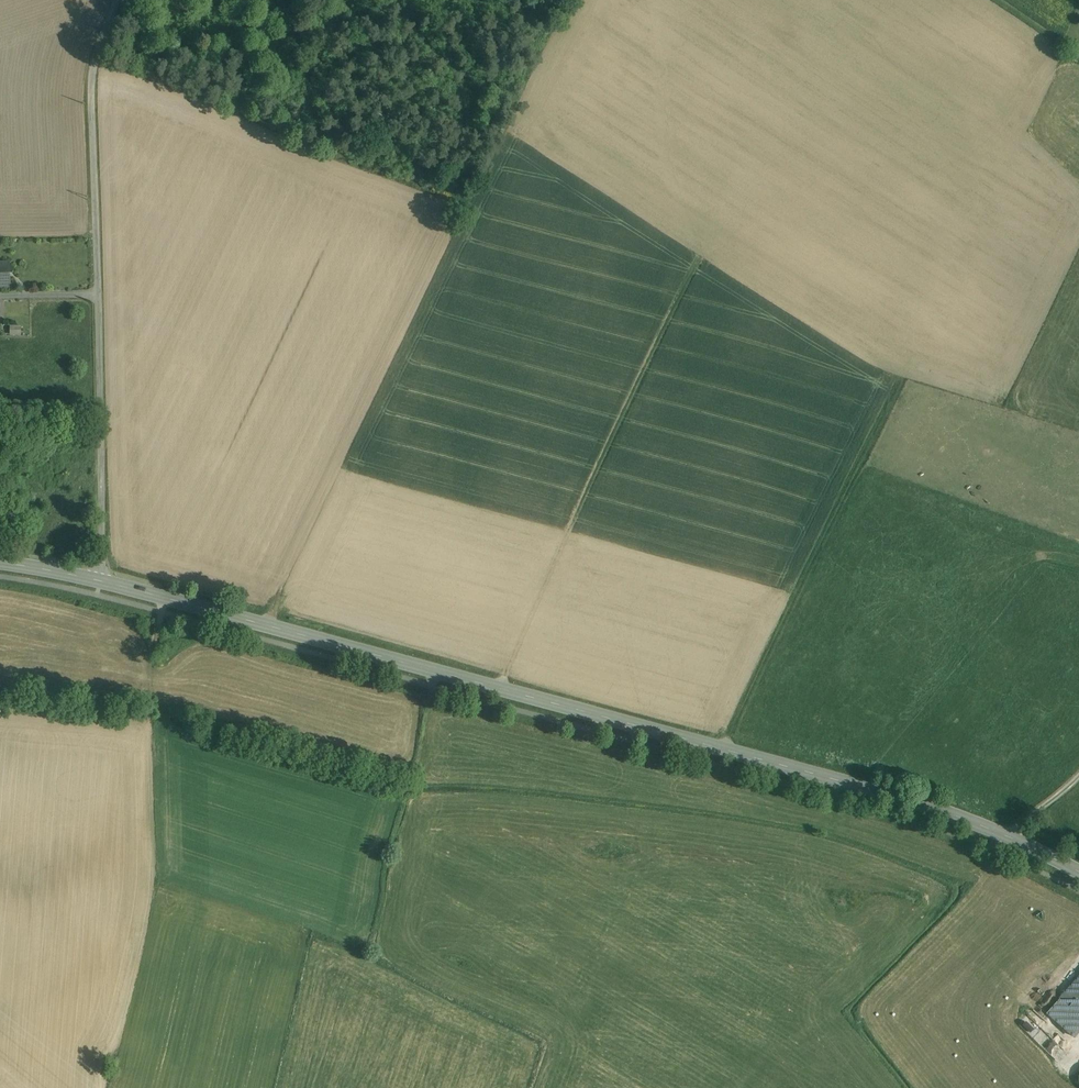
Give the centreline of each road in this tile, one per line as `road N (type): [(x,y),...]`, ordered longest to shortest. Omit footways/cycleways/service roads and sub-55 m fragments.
road 1 (tertiary): [(1078,872),(959,817),(867,789),(101,582)]
road 2 (residential): [(101,582),(89,76),(118,0)]

